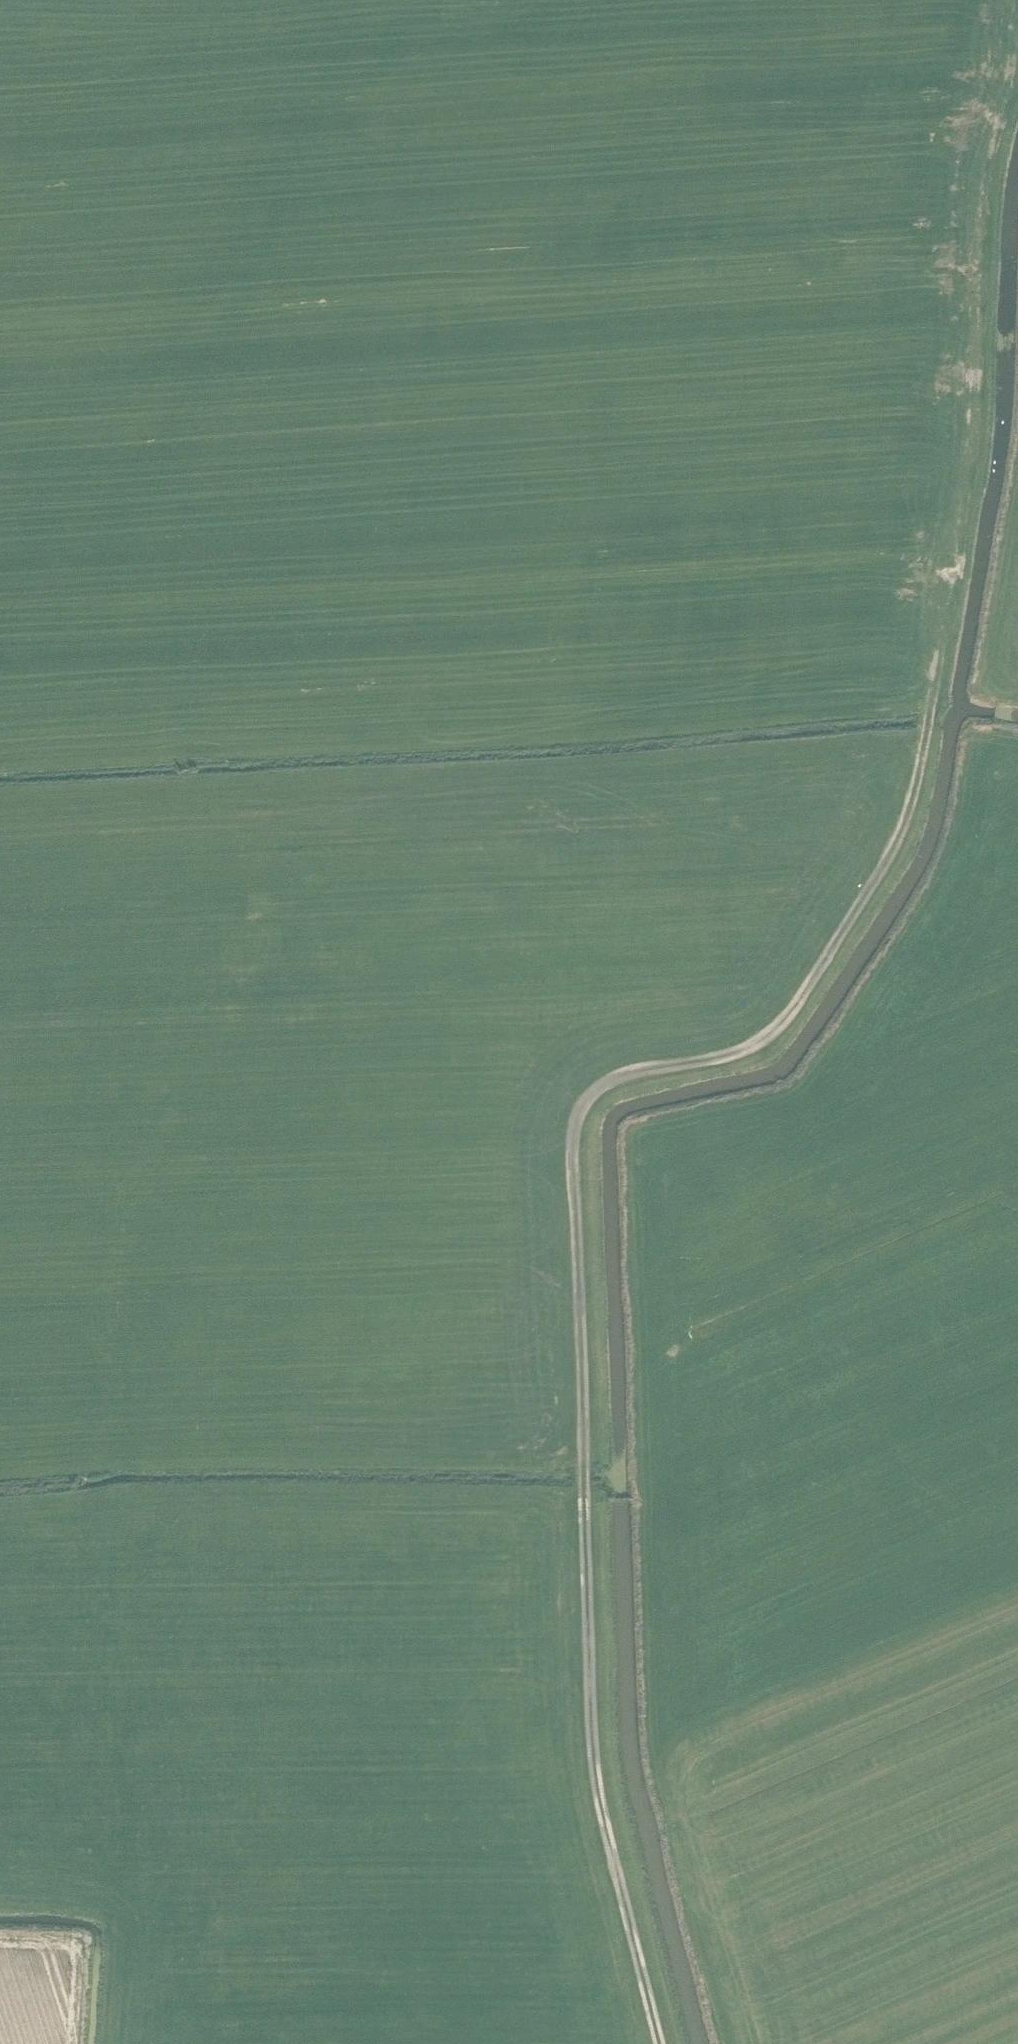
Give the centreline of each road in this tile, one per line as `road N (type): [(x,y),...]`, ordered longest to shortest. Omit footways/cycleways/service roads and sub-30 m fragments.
road 1 (track): [(656,2043),(597,1799),(575,1116),(601,1086),(754,1050),(779,1028),(897,849),(914,797),(961,529)]

